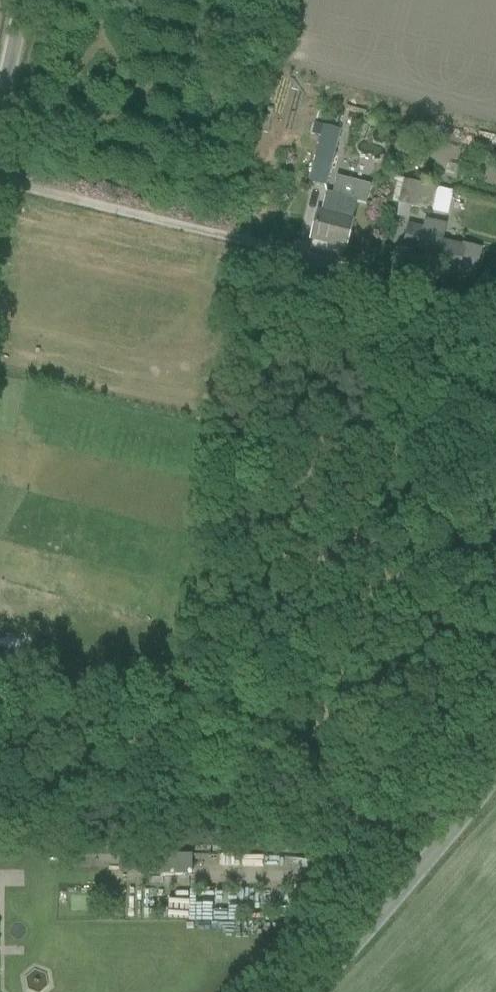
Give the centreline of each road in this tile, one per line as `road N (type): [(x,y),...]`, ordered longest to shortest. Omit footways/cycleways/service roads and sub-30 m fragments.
road 1 (unclassified): [(315,991),(495,785)]
road 2 (unclassified): [(228,246),(0,193)]

